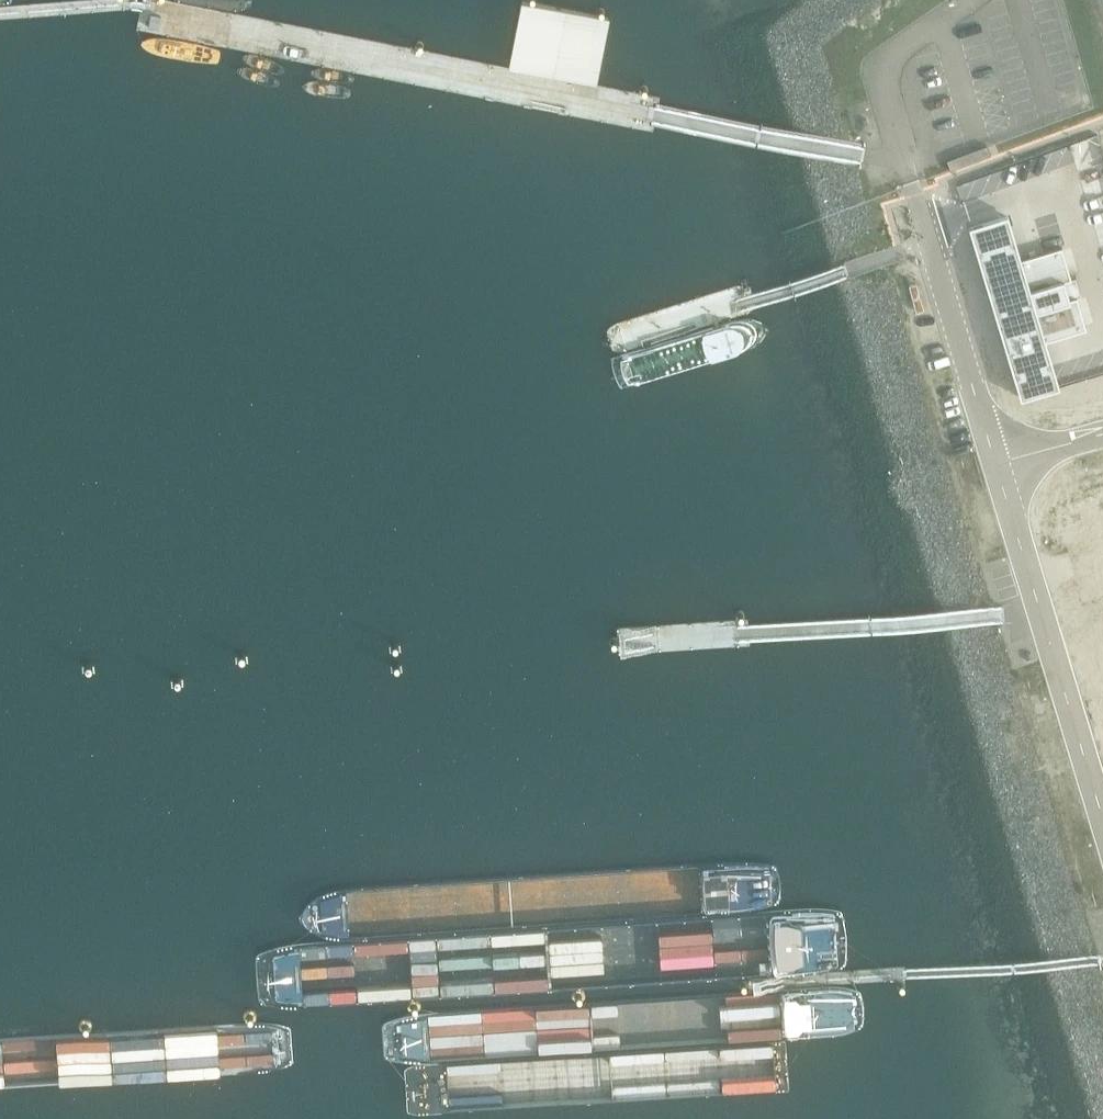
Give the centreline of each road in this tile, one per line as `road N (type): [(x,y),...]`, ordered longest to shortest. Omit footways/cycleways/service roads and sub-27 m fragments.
road 1 (unclassified): [(996,463),(1102,812)]
road 2 (unclassified): [(912,183),(996,463)]

